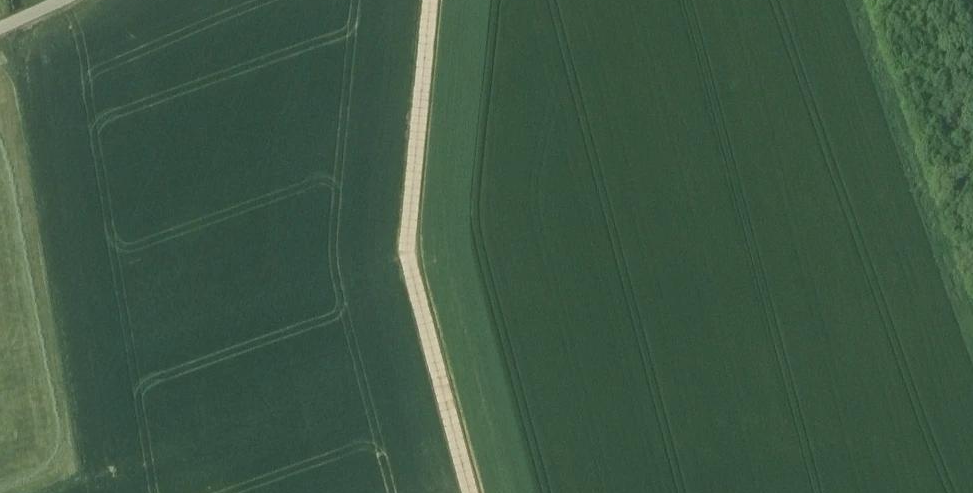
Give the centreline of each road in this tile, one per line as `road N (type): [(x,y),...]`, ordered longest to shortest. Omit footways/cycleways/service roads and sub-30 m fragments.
road 1 (track): [(431,0),(405,254),(469,492)]
road 2 (track): [(860,0),(972,318)]

